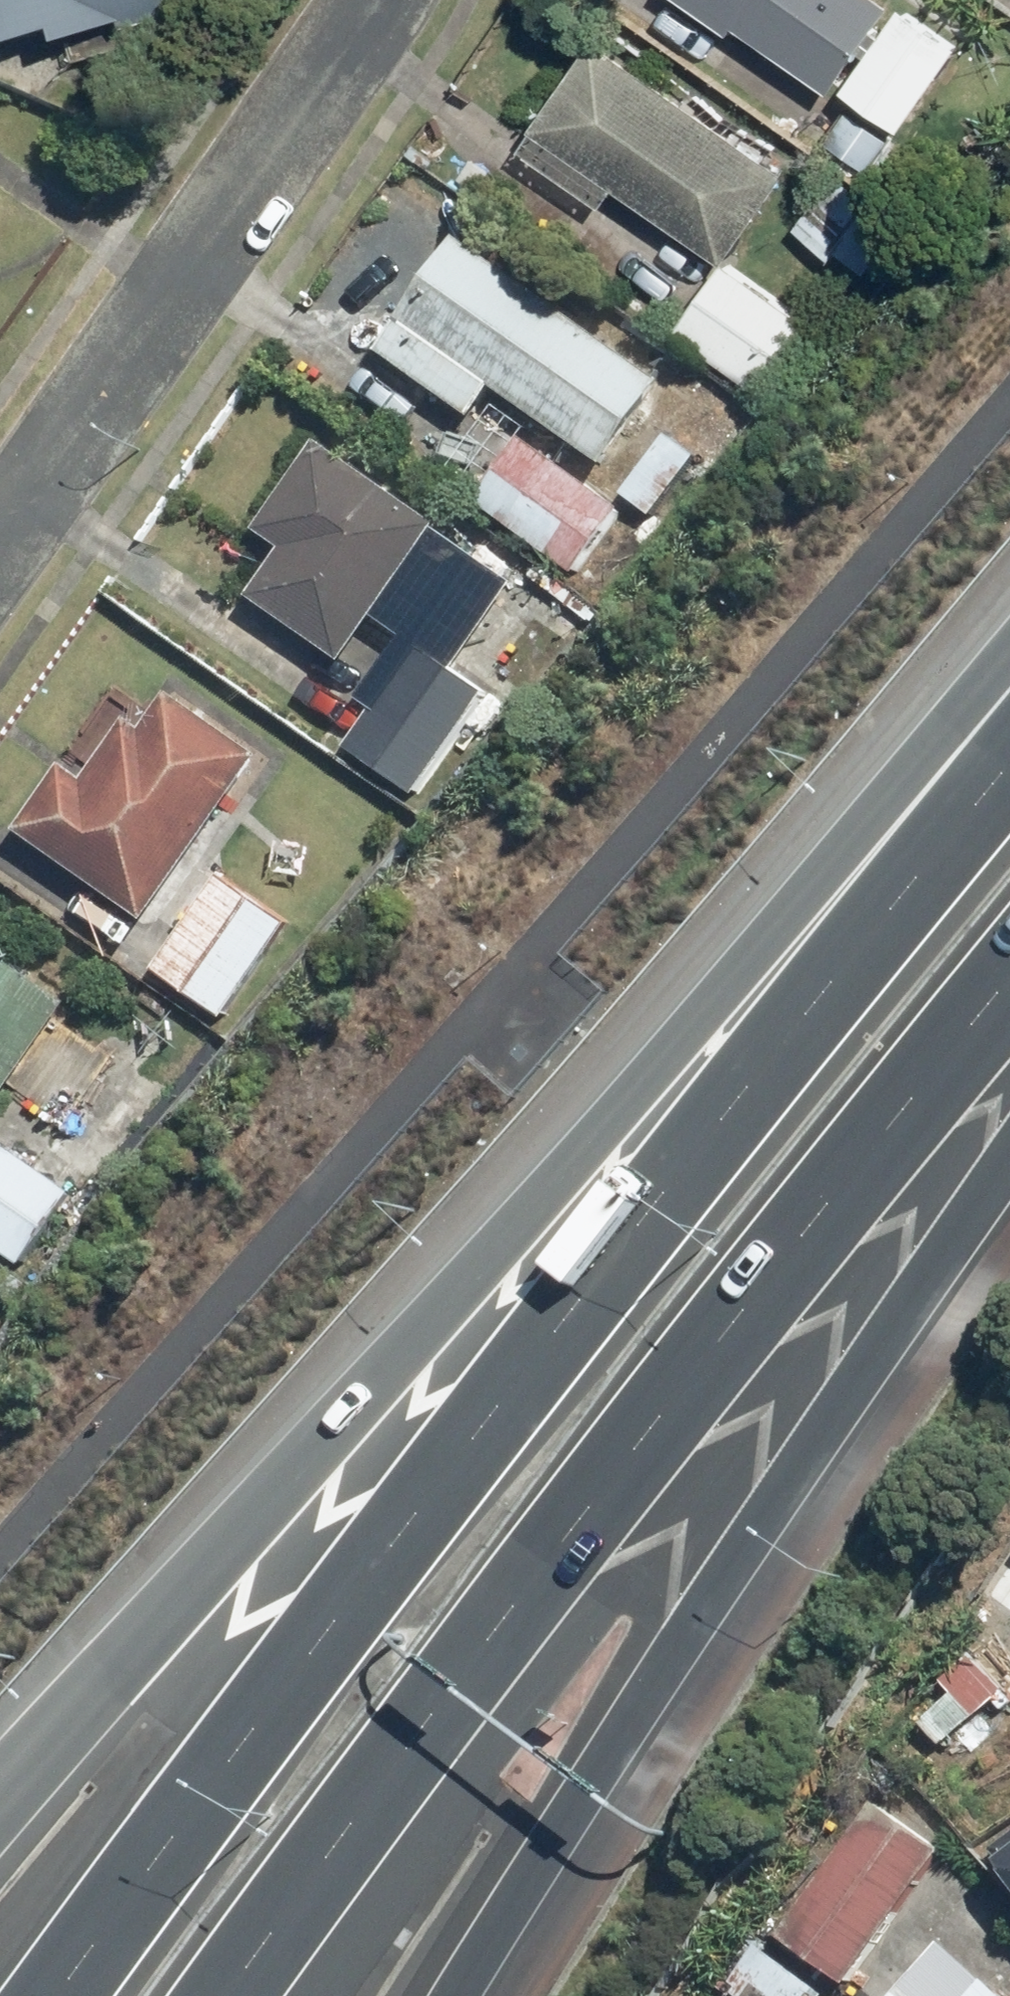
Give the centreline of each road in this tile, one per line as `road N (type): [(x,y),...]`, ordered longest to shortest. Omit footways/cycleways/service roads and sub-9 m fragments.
road 1 (motorway): [(74,1995),(618,1235),(1009,728)]
road 2 (motorway): [(0,1811),(556,1144),(1009,666)]
road 3 (motorway): [(1009,999),(757,1287),(226,1995)]
road 4 (motorway): [(1009,1177),(475,1995)]
road 5 (residential): [(0,534),(373,0)]

